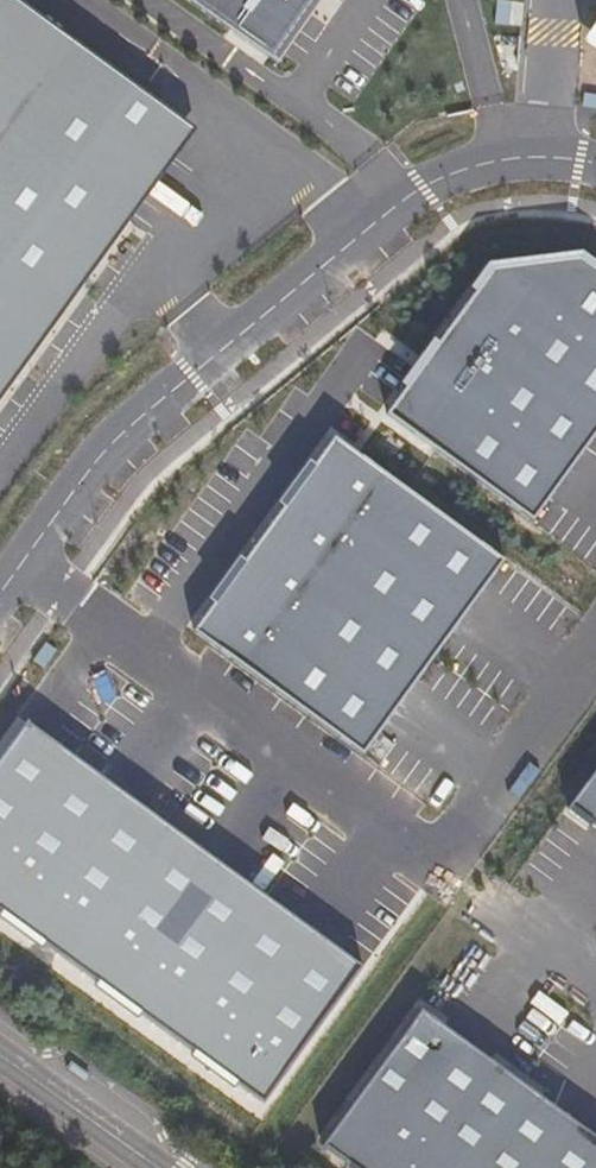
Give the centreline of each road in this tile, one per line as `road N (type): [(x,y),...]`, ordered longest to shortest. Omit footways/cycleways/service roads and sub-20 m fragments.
road 1 (unclassified): [(595,167),(550,157),(479,162),(356,243),(201,359),(21,571)]
road 2 (unclassified): [(493,914),(21,571)]
road 3 (tertiary): [(0,1047),(160,1167)]

